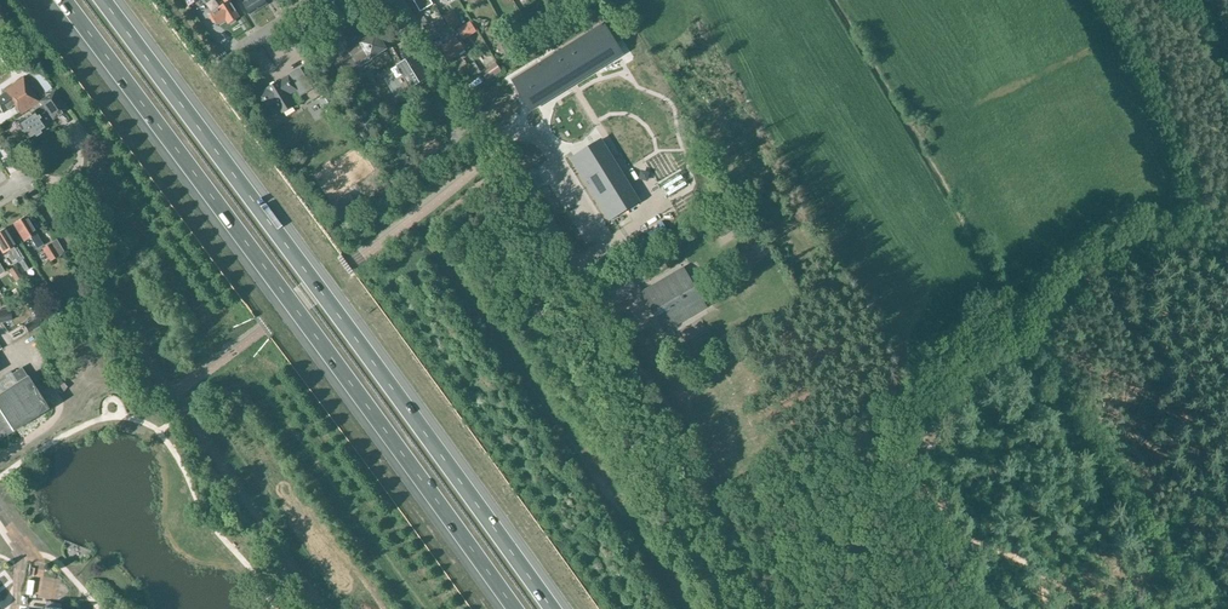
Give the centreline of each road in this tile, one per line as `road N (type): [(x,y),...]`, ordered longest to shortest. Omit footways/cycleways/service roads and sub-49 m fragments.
road 1 (motorway): [(66,0),(515,608)]
road 2 (motorway): [(552,608),(103,0)]
road 3 (unclassified): [(609,316),(402,0)]

